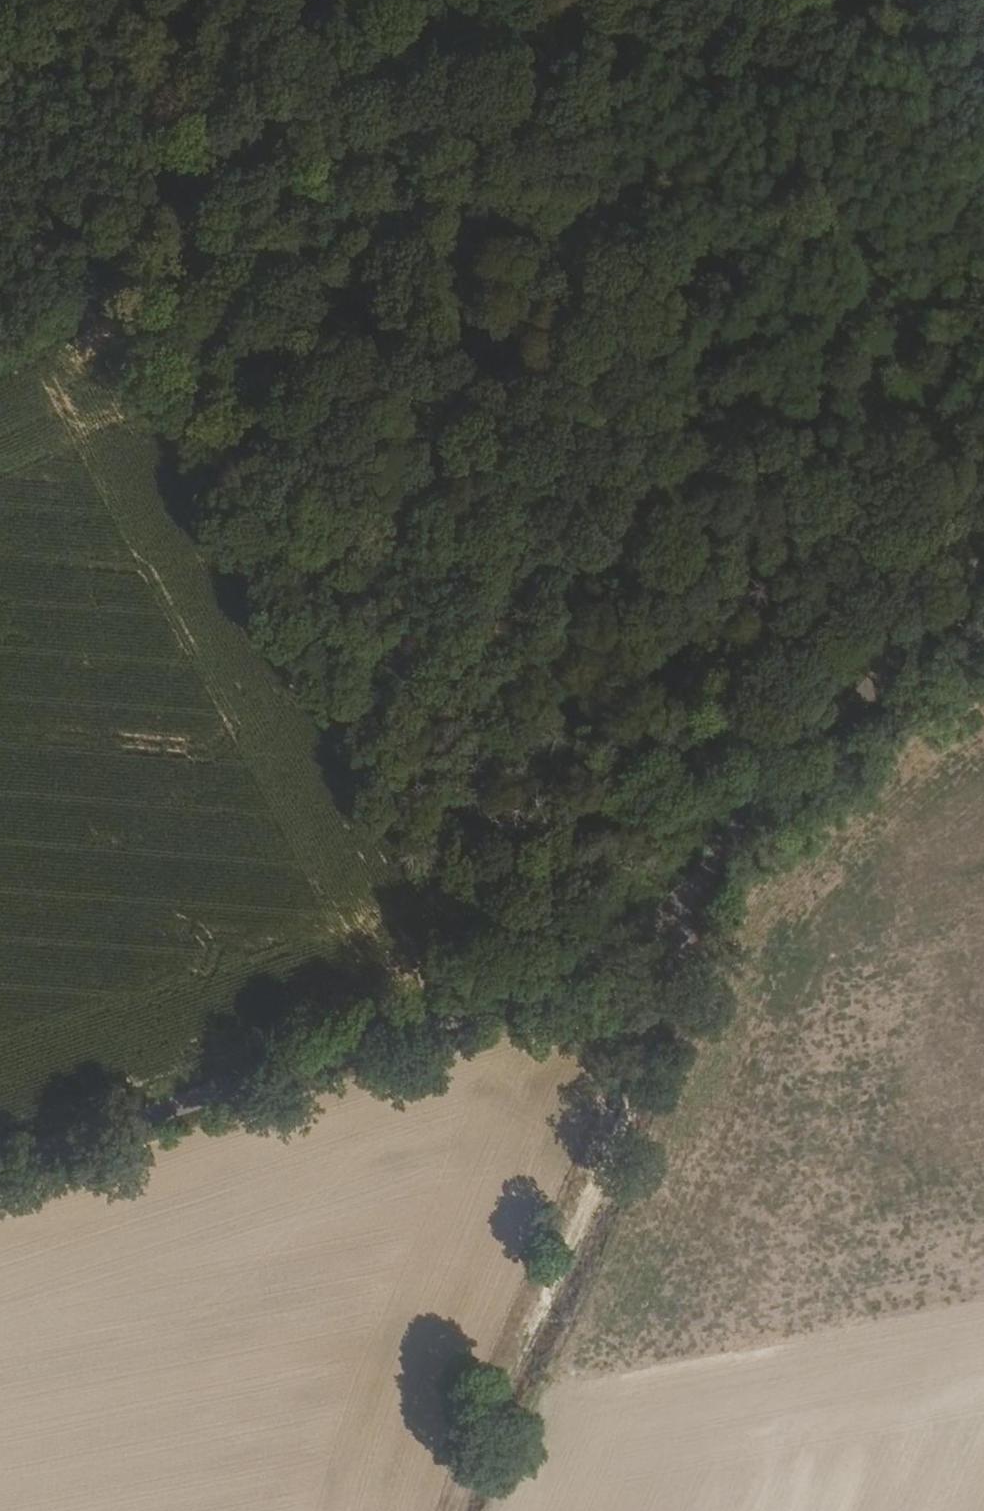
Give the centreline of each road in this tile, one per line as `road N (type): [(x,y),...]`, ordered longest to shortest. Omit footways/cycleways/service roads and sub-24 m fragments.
road 1 (unclassified): [(0,1166),(530,994),(639,928),(983,584)]
road 2 (track): [(467,1510),(601,1238),(738,830)]

